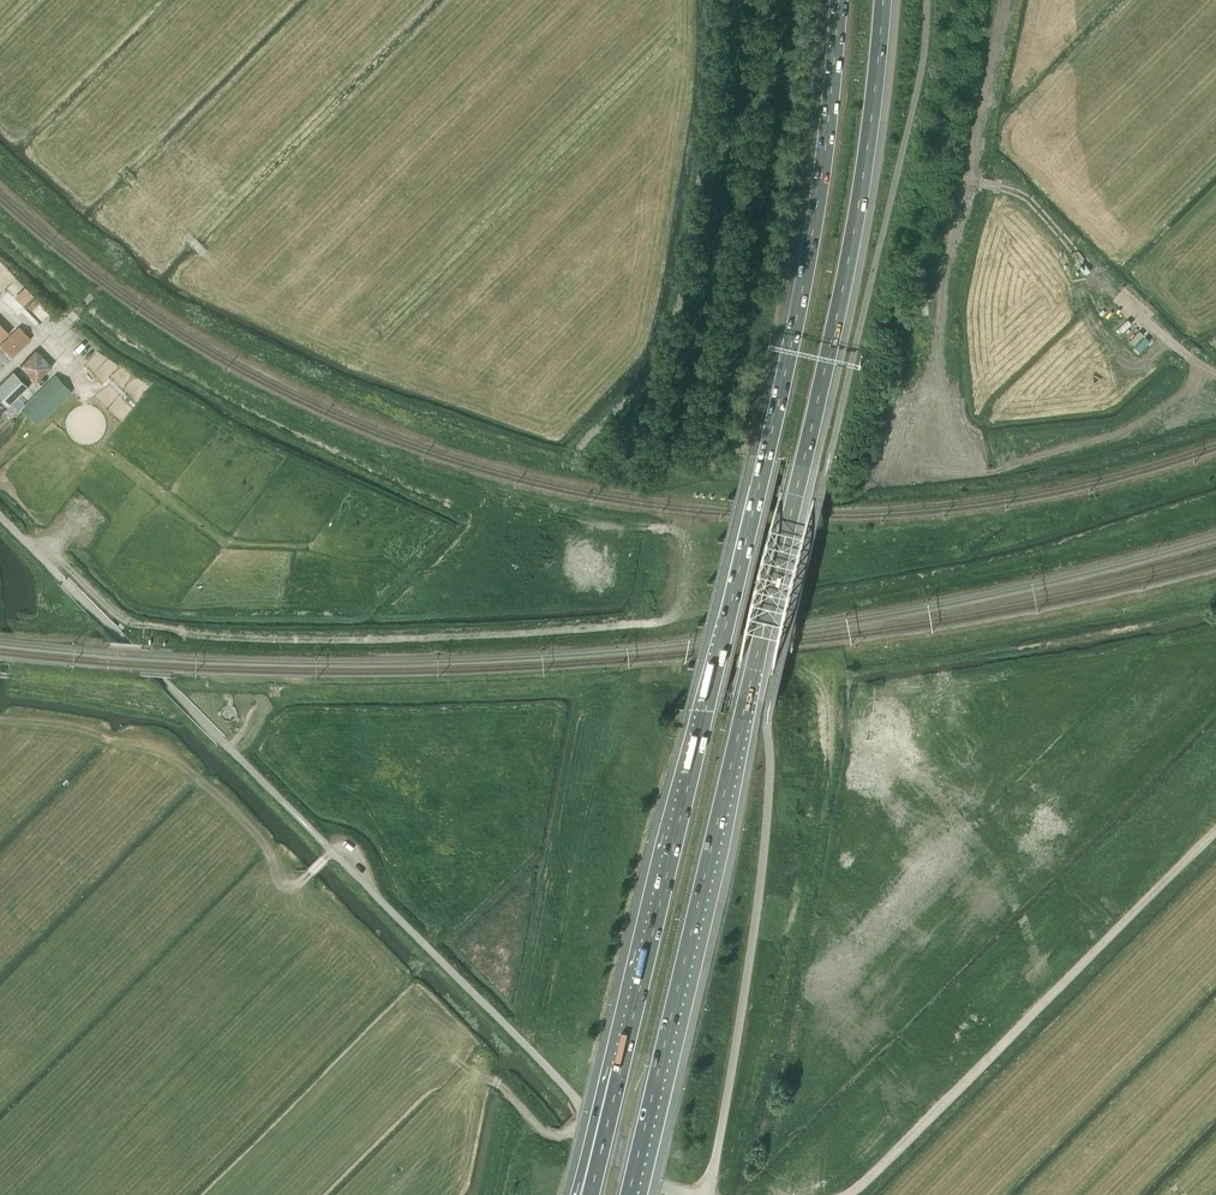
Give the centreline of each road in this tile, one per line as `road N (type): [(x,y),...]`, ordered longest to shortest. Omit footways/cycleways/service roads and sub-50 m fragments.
road 1 (motorway): [(628,1194),(846,278),(883,0)]
road 2 (motorway): [(839,0),(795,329),(627,1041)]
road 3 (track): [(846,1194),(1215,829)]
road 4 (unclassified): [(693,1194),(652,1176),(331,851)]
road 5 (track): [(331,851),(309,873),(286,877),(262,841),(160,751),(0,717)]
road 6 (track): [(575,1097),(578,1115),(560,1136),(499,1084),(457,1062)]
road 7 (motorway): [(627,1041),(608,1066),(574,1194)]
road 8 (motorway): [(627,1041),(591,1194)]

